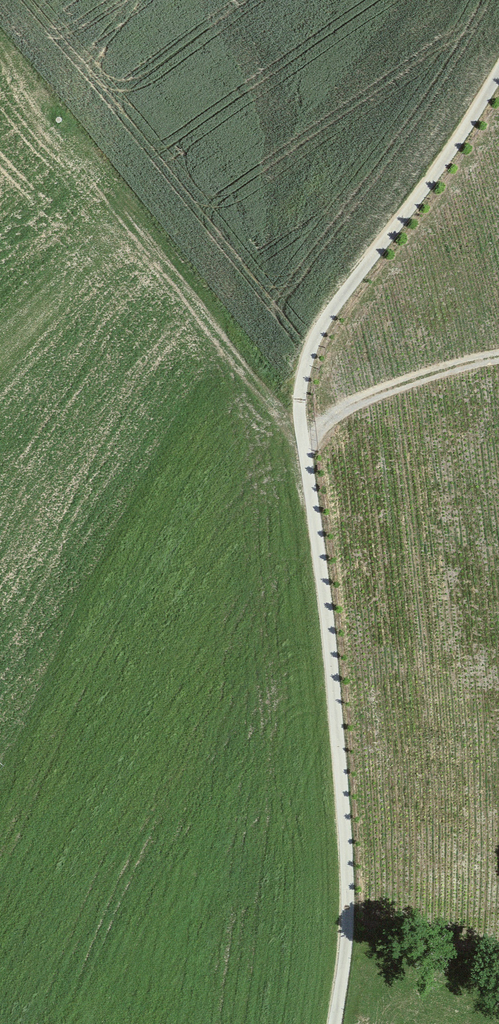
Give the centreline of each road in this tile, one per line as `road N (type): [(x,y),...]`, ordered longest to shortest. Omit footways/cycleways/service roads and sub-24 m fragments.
road 1 (track): [(335,1023),(347,948),(347,838),(302,400),(307,360),(335,306),(498,76)]
road 2 (track): [(390,388),(400,418),(442,842),(449,862),(498,885)]
road 3 (track): [(305,430),(390,388),(498,356)]

